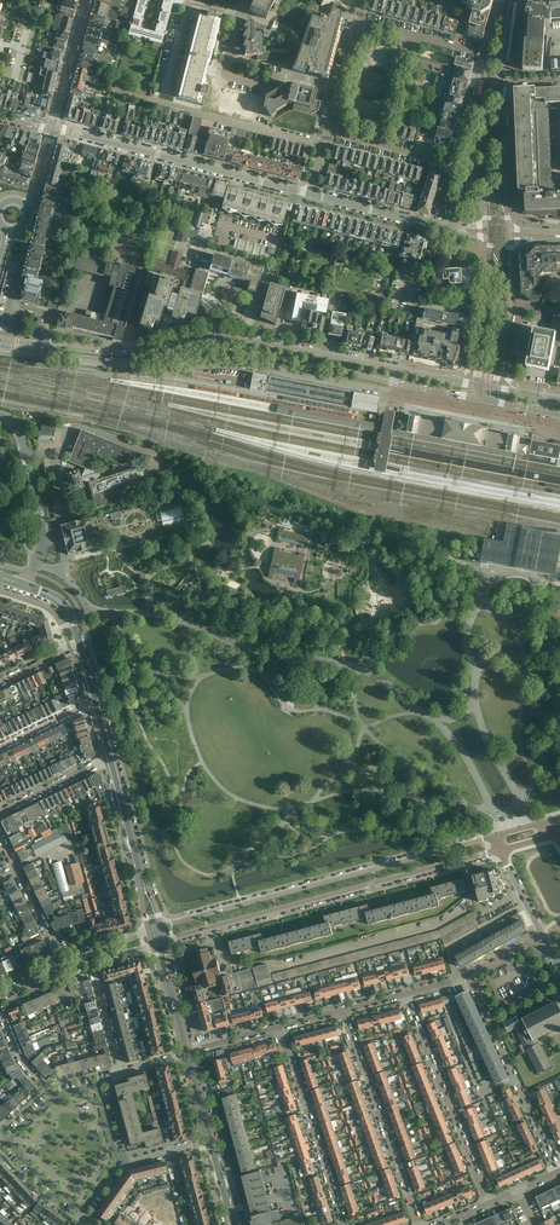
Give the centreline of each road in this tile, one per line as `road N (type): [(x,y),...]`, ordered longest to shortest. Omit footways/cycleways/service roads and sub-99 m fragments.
road 1 (tertiary): [(496,837),(160,926)]
road 2 (tertiary): [(164,941),(499,850)]
road 3 (unclassified): [(308,194),(53,128)]
road 4 (tertiary): [(502,0),(483,82),(490,225)]
road 5 (residential): [(491,1204),(405,995)]
road 6 (residential): [(419,1224),(344,1012)]
road 7 (secondary): [(396,371),(246,340),(189,343)]
road 8 (secondary): [(191,349),(395,382)]
road 9 (residential): [(194,362),(385,391),(395,382)]
road 10 (residential): [(344,1224),(280,1028)]
road 11 (unclassified): [(28,586),(43,523),(21,436),(0,417)]
road 12 (residential): [(321,145),(151,99)]
road 13 (secondary): [(0,347),(112,361),(148,356)]
road 14 (residential): [(147,349),(117,354),(0,338)]
road 15 (tertiary): [(507,226),(500,82)]
road 16 (unclassified): [(447,228),(308,194)]
road 17 (tertiary): [(53,128),(88,0)]
road 18 (tertiary): [(144,888),(111,761)]
road 19 (residential): [(0,813),(111,761)]
road 20 (tertiary): [(498,360),(508,320),(507,240)]
road 21 (residential): [(281,77),(267,87),(228,77),(239,16)]

